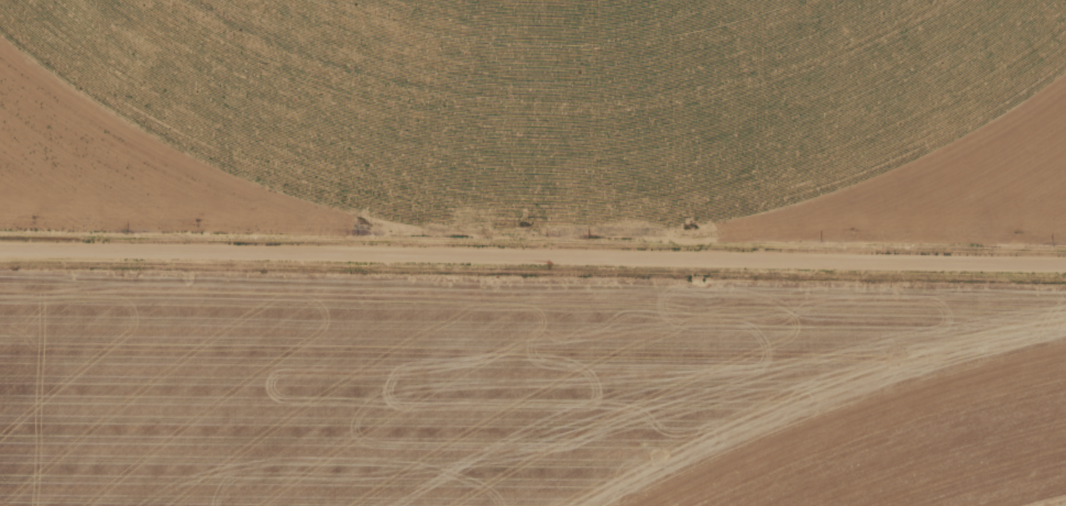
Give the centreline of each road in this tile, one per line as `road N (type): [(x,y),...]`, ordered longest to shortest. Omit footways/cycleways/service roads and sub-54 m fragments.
road 1 (residential): [(1065,275),(0,250)]

